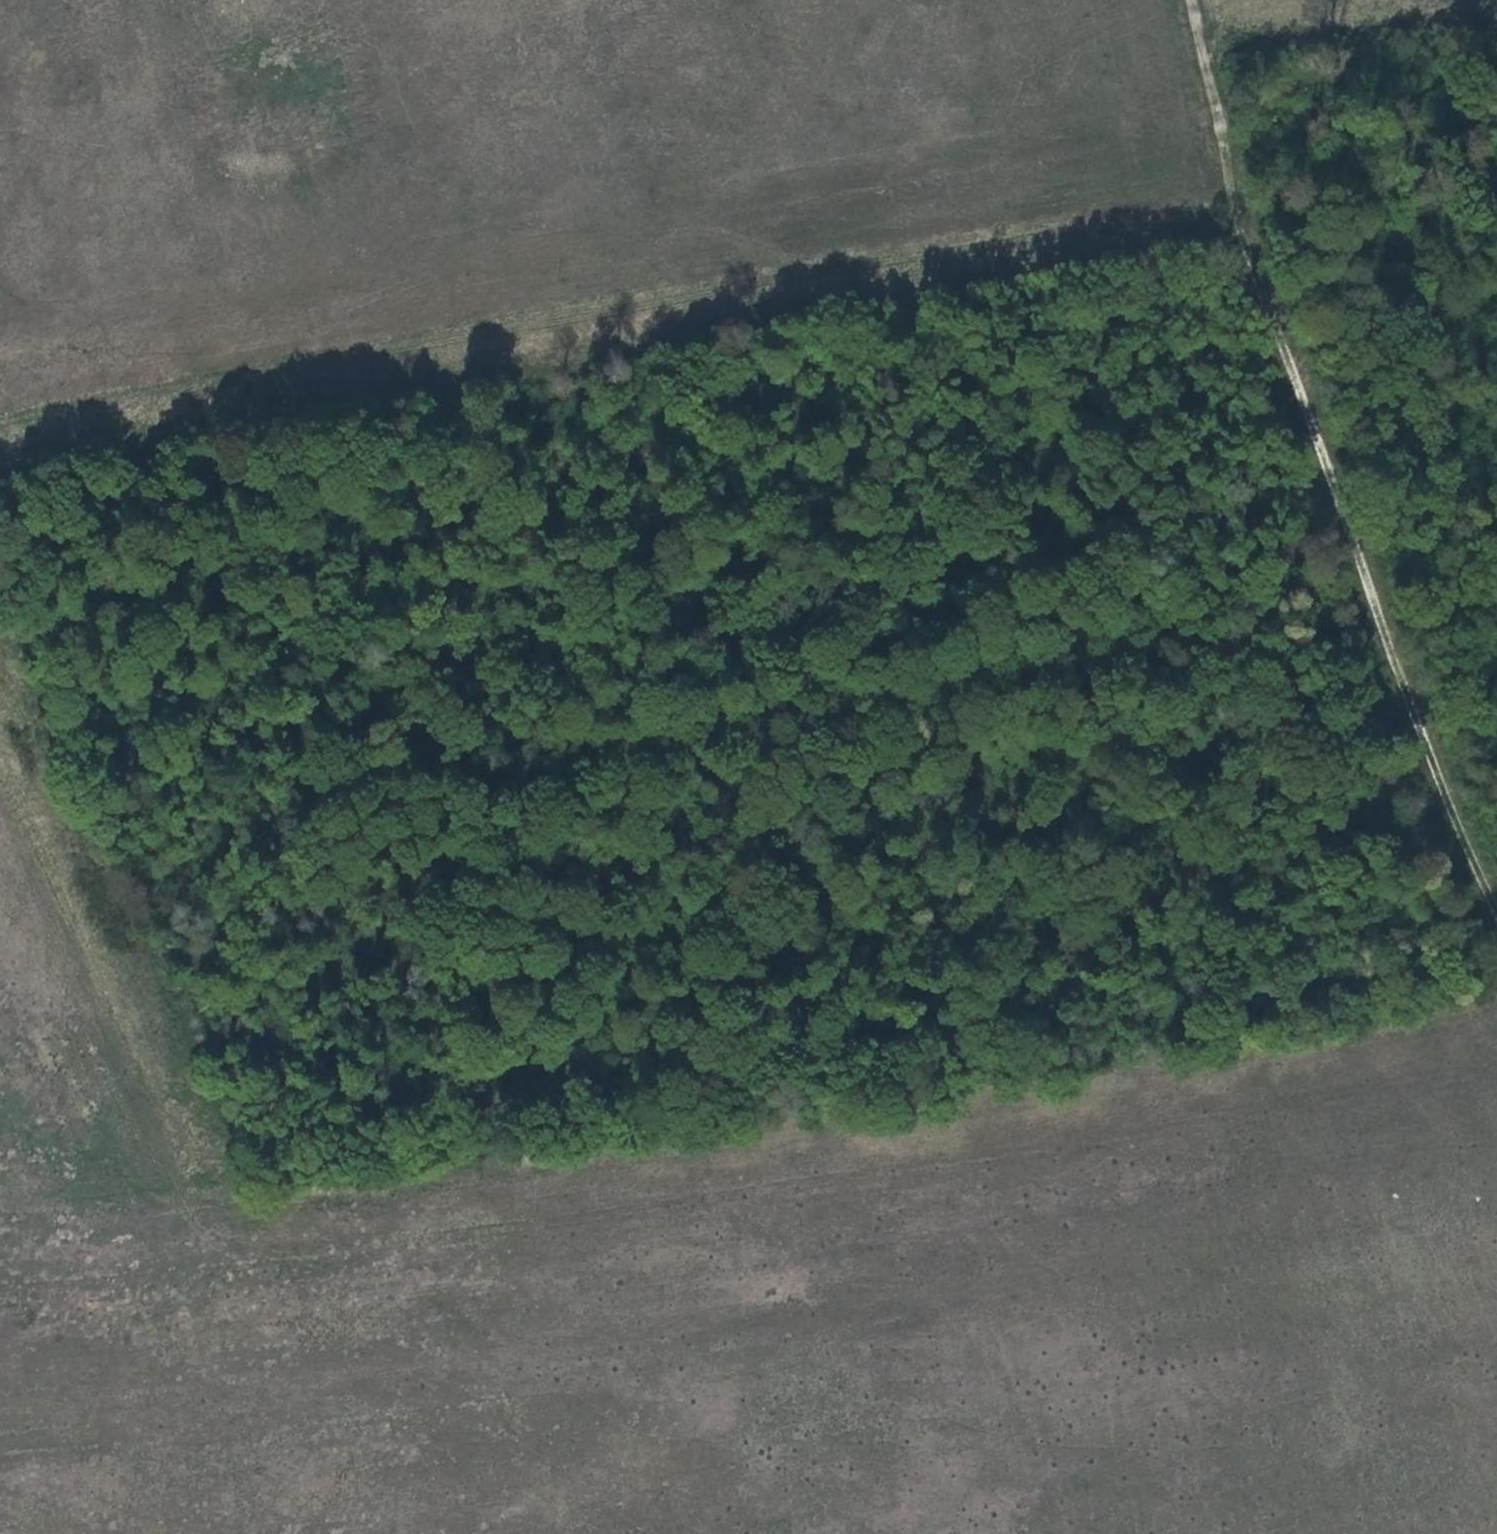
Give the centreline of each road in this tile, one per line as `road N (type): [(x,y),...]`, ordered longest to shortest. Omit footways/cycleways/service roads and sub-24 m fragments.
road 1 (track): [(1200,0),(1254,213),(1421,696),(1496,889)]

